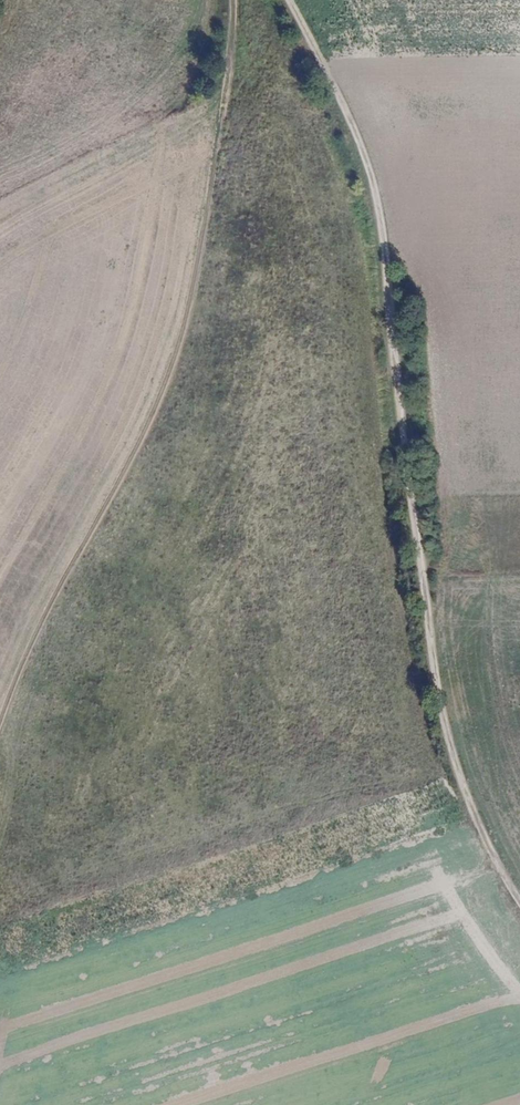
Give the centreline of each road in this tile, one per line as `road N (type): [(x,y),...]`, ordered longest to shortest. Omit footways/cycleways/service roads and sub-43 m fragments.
road 1 (track): [(289,0),(355,131),(382,209),(443,726),(476,815),(519,895)]
road 2 (track): [(0,730),(47,616),(155,419),(184,341),(236,0)]

